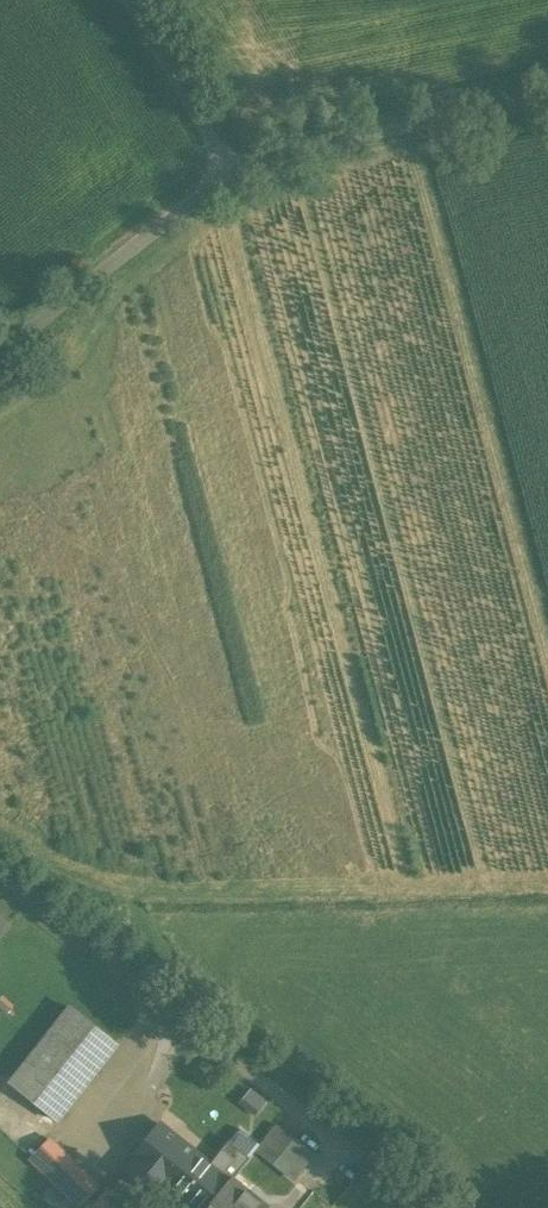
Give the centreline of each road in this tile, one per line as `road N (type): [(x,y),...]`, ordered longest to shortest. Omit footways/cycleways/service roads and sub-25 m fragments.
road 1 (track): [(445,1207),(182,997)]
road 2 (unclassified): [(236,145),(547,82)]
road 3 (unclassified): [(0,345),(236,145)]
road 4 (unclassified): [(0,849),(182,997)]
road 5 (unclassified): [(236,145),(149,0)]

